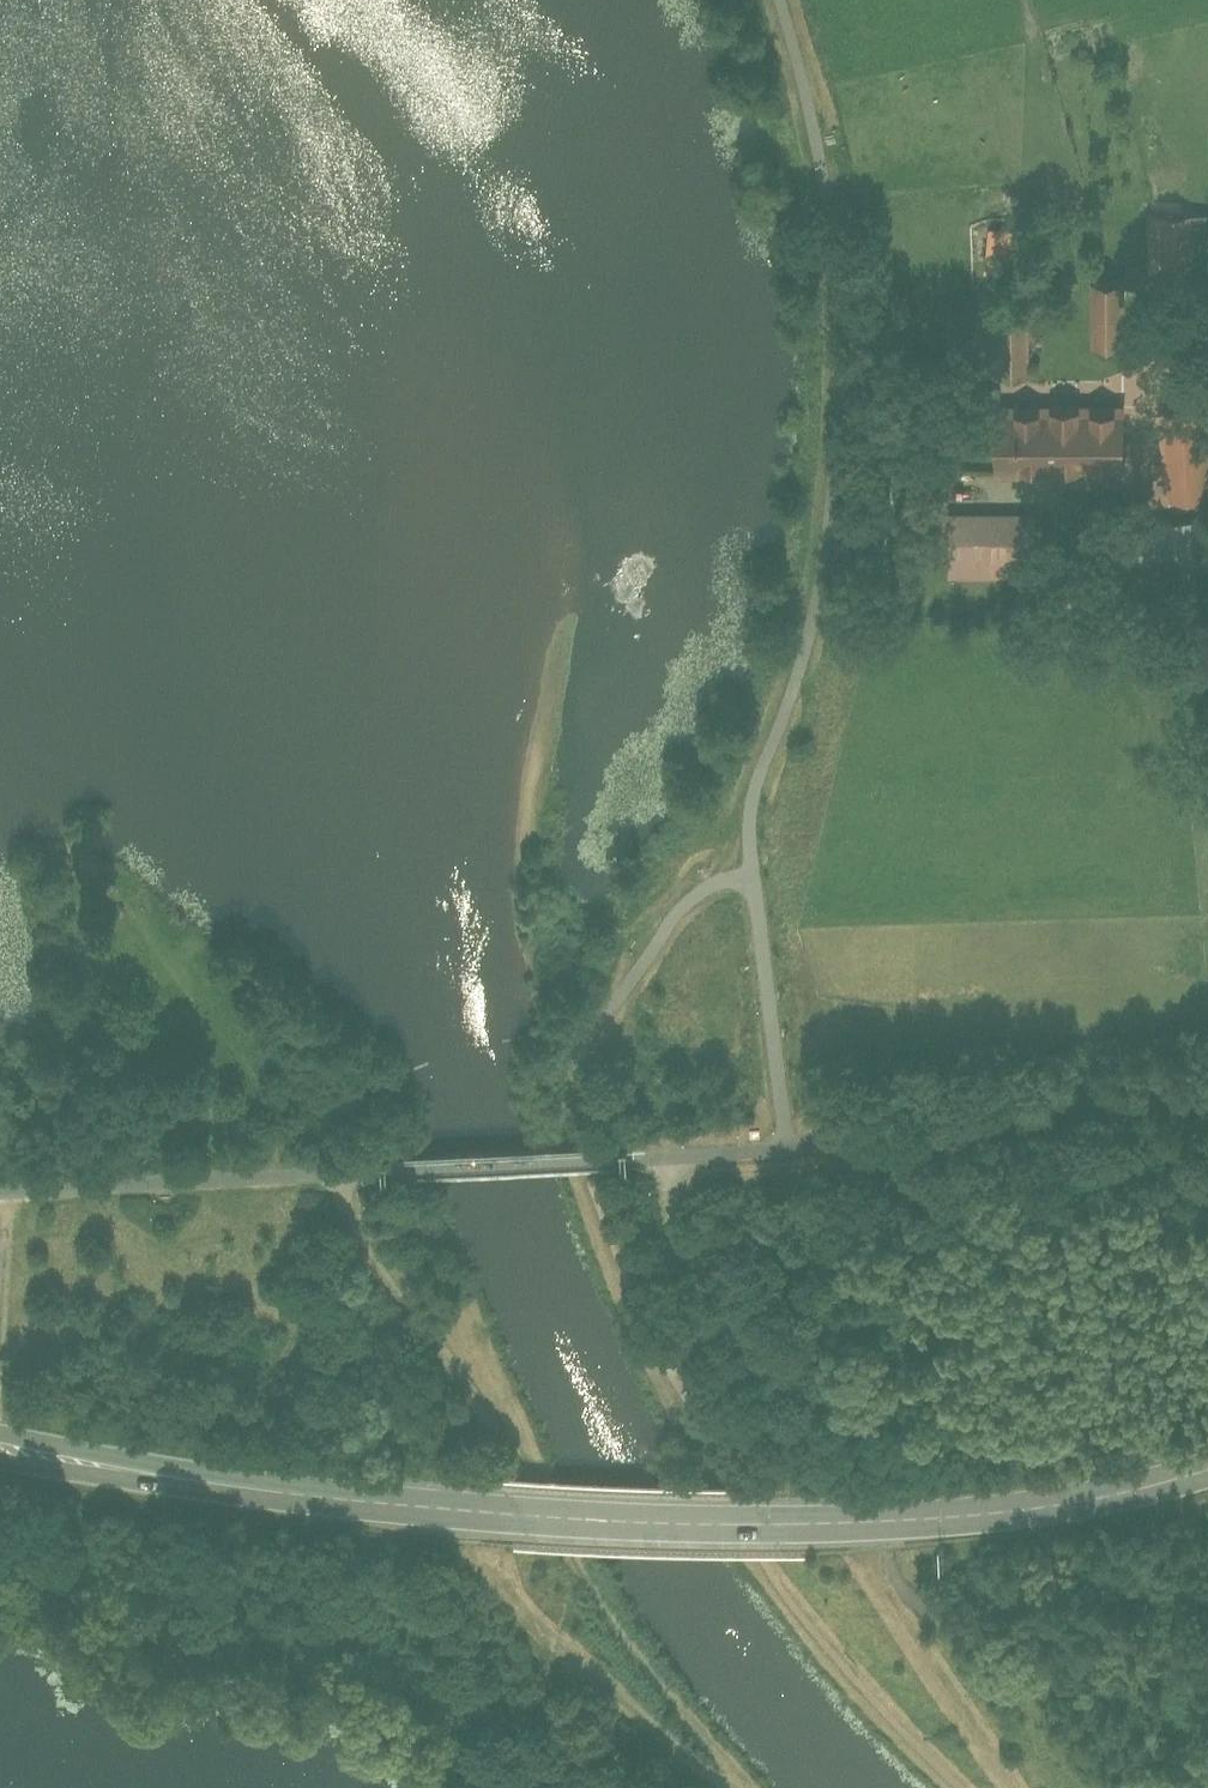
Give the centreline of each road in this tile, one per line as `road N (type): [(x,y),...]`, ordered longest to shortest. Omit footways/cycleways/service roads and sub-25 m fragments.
road 1 (tertiary): [(1207,1465),(1065,1499),(765,1521),(374,1501),(0,1440)]

